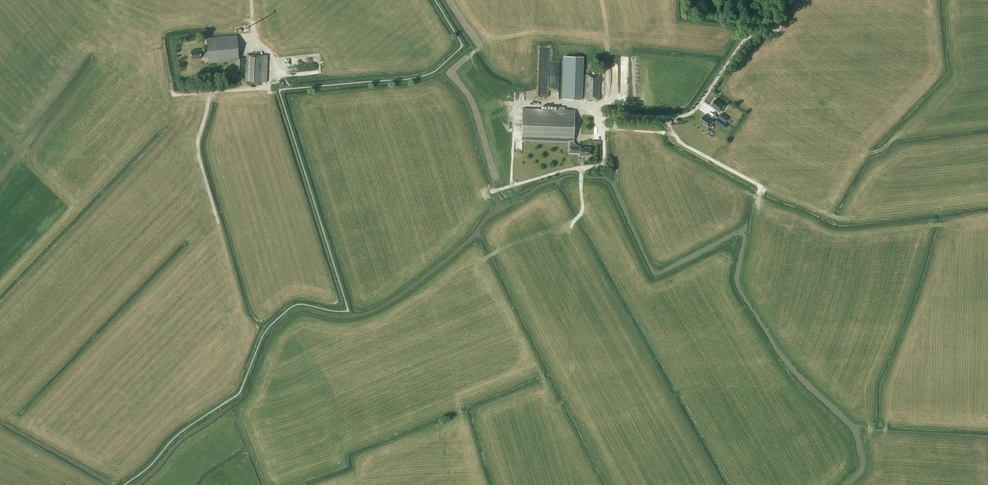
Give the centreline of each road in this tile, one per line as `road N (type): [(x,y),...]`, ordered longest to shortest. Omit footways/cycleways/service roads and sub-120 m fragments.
road 1 (unclassified): [(605,114),(690,112),(746,38),(776,30),(781,0)]
road 2 (track): [(218,224),(198,155),(210,92),(170,91)]
road 3 (track): [(664,117),(680,144),(761,188),(757,204)]
road 4 (track): [(497,191),(599,167),(604,143)]

